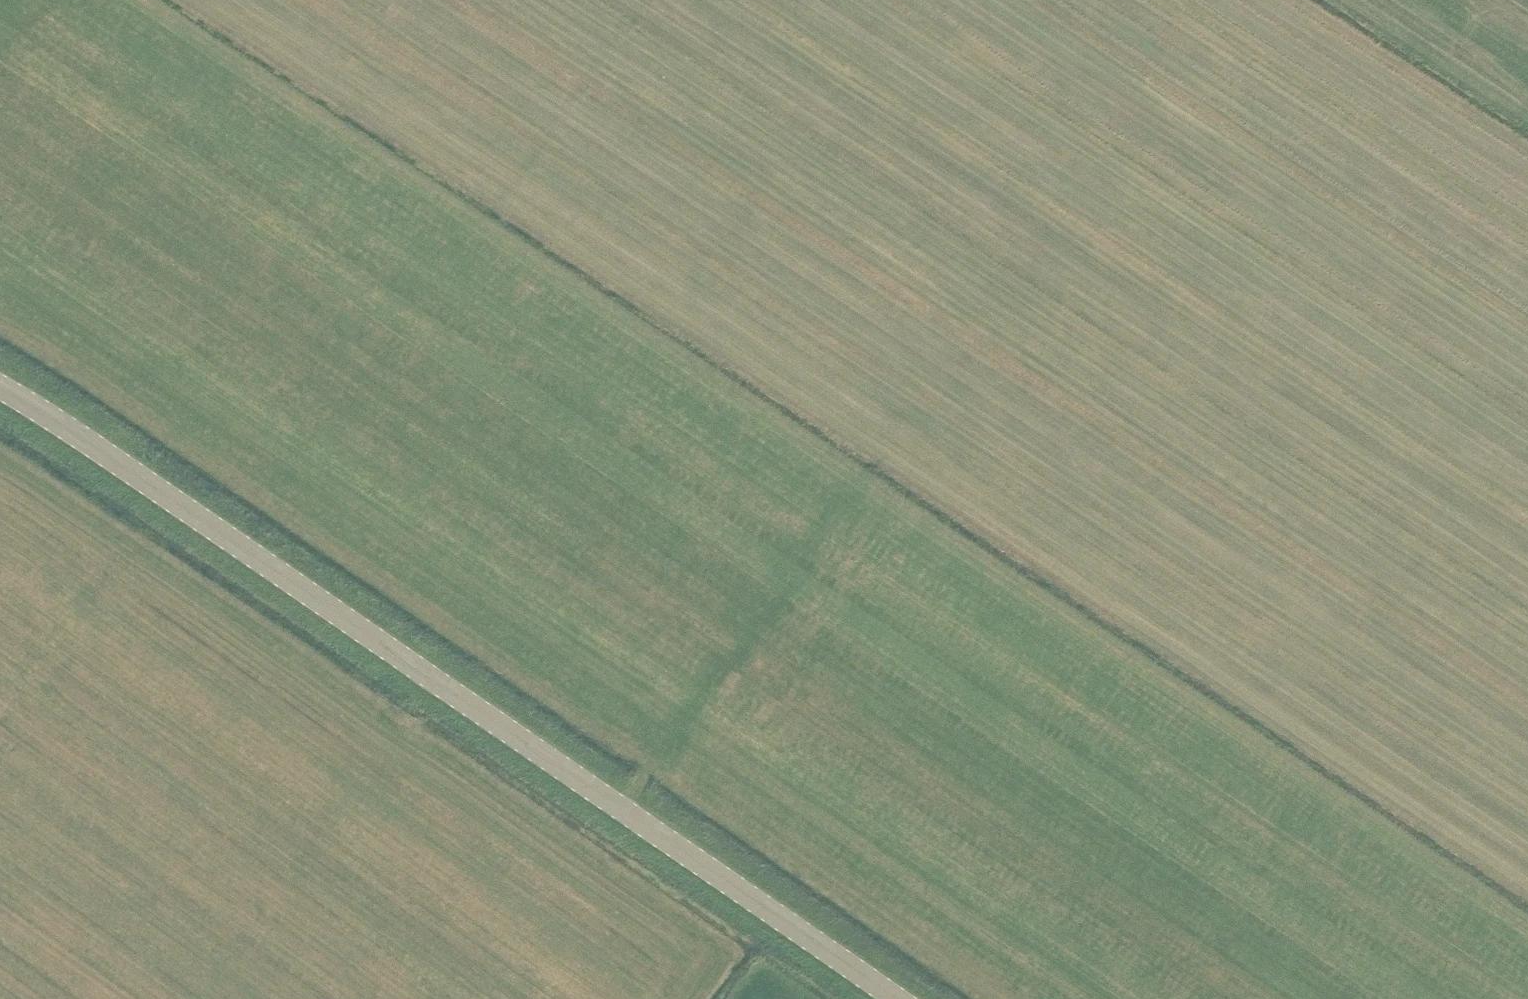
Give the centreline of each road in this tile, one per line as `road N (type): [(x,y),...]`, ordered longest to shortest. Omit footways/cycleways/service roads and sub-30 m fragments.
road 1 (tertiary): [(891,998),(62,423),(0,391)]

